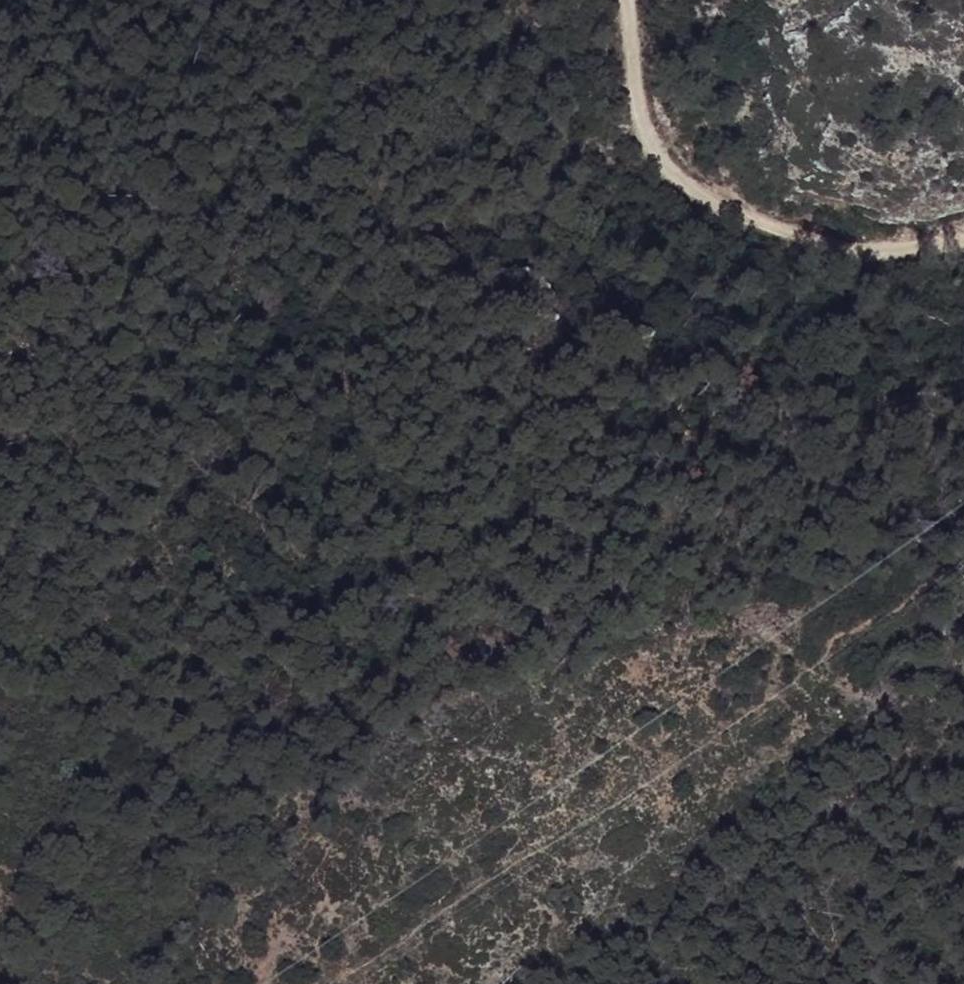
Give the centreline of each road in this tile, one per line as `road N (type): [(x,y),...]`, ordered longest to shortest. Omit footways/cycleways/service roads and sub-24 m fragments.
road 1 (track): [(624,0),(637,118),(672,173),(737,212),(857,251),(963,240)]

